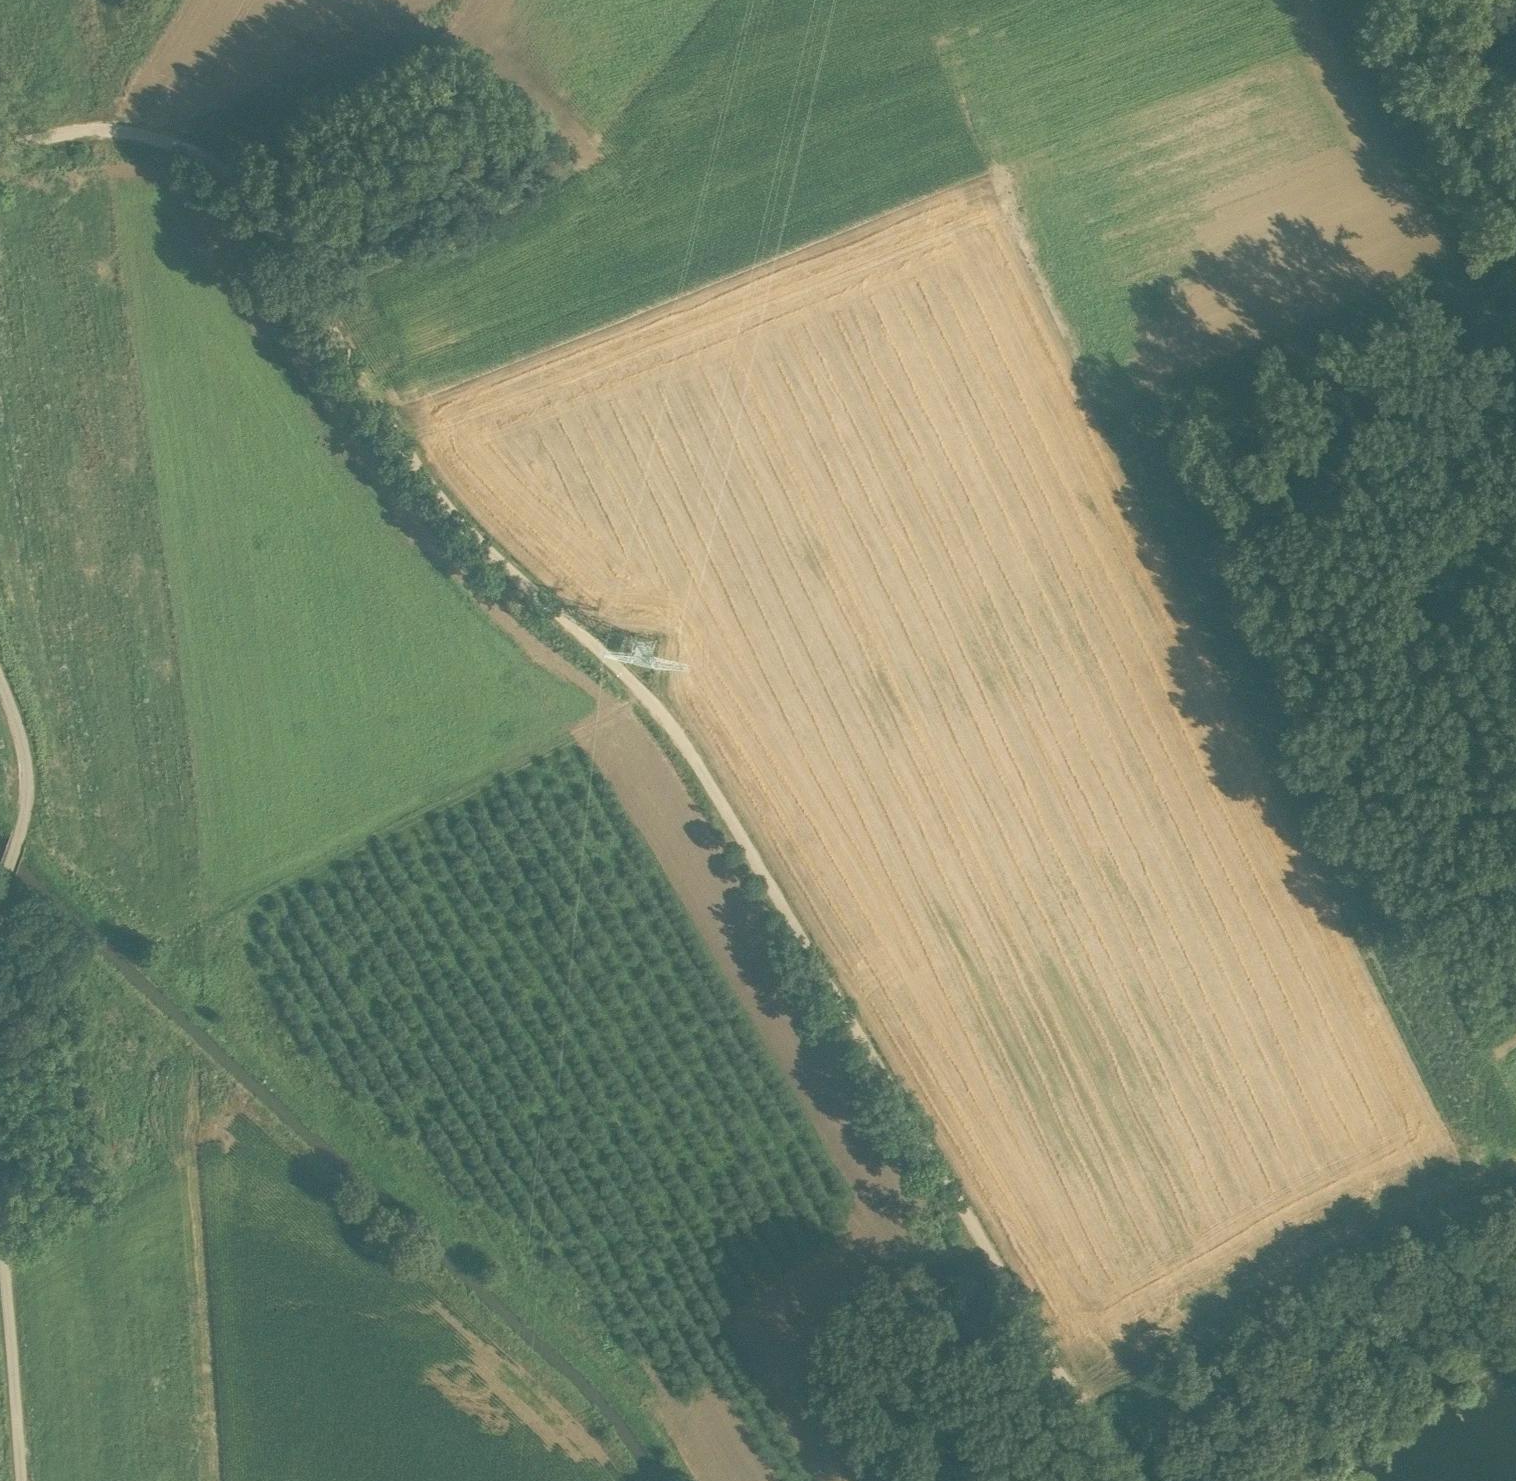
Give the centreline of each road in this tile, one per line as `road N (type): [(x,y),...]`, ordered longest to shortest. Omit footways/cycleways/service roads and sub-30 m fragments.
road 1 (unclassified): [(1126,1480),(678,730),(647,690),(501,562),(419,469),(246,195),(221,171),(137,133),(84,133)]
road 2 (unclassified): [(205,1480),(179,1117),(196,987),(194,861),(84,133)]
road 3 (track): [(1075,1395),(1410,1211),(1515,1180)]
road 4 (track): [(18,1480),(0,1263)]
road 5 (track): [(0,881),(24,804),(0,740)]
road 6 (unclassified): [(84,133),(66,0)]

